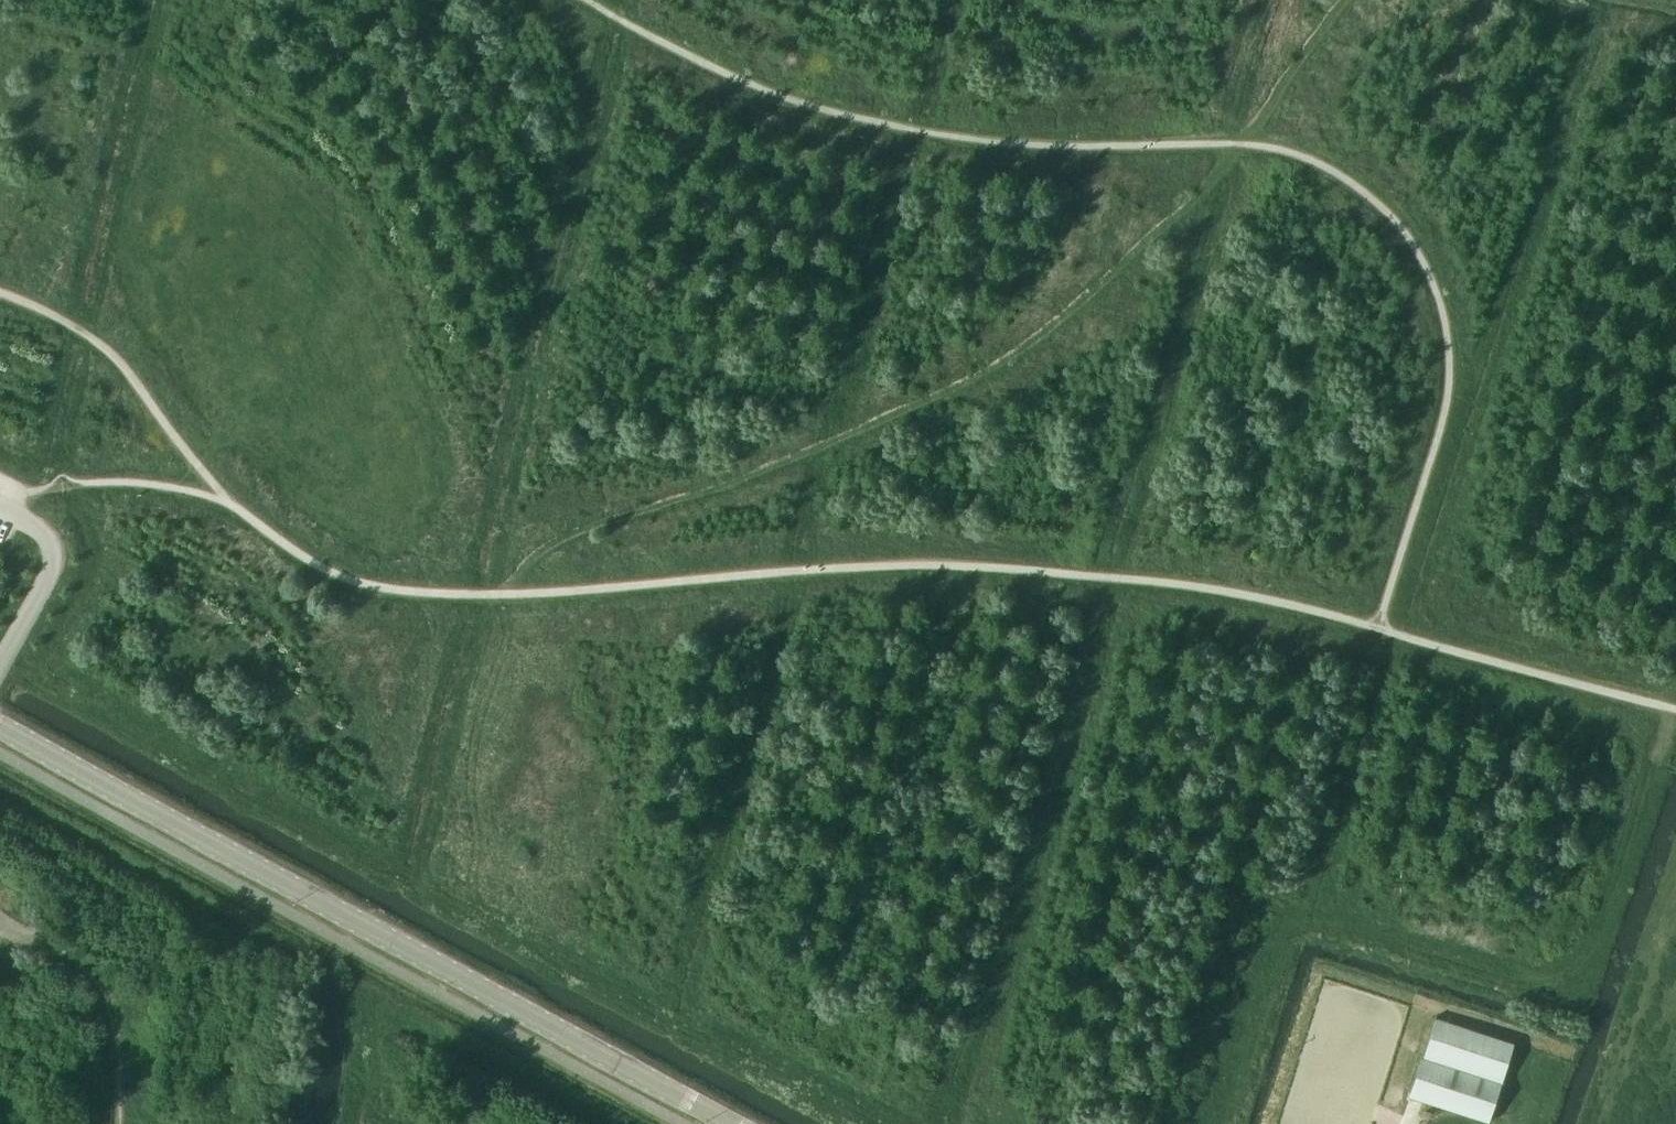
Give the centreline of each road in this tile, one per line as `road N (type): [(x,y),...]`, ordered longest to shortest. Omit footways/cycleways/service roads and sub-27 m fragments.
road 1 (secondary): [(733,1123),(0,725)]
road 2 (unclassified): [(0,659),(53,560),(49,534),(0,503)]

